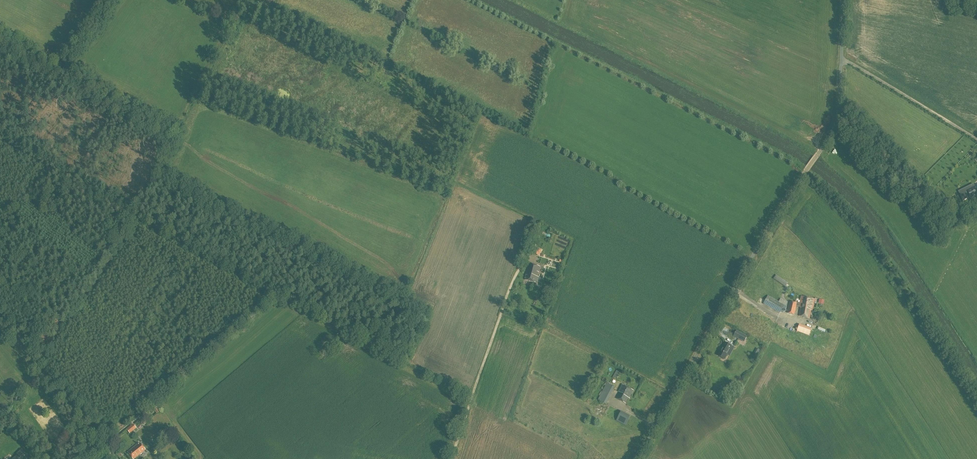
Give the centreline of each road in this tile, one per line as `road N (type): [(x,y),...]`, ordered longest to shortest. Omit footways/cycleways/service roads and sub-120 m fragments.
road 1 (unclassified): [(638,458),(833,131),(845,0)]
road 2 (unclassified): [(117,458),(0,316)]
road 3 (track): [(976,140),(843,60)]

